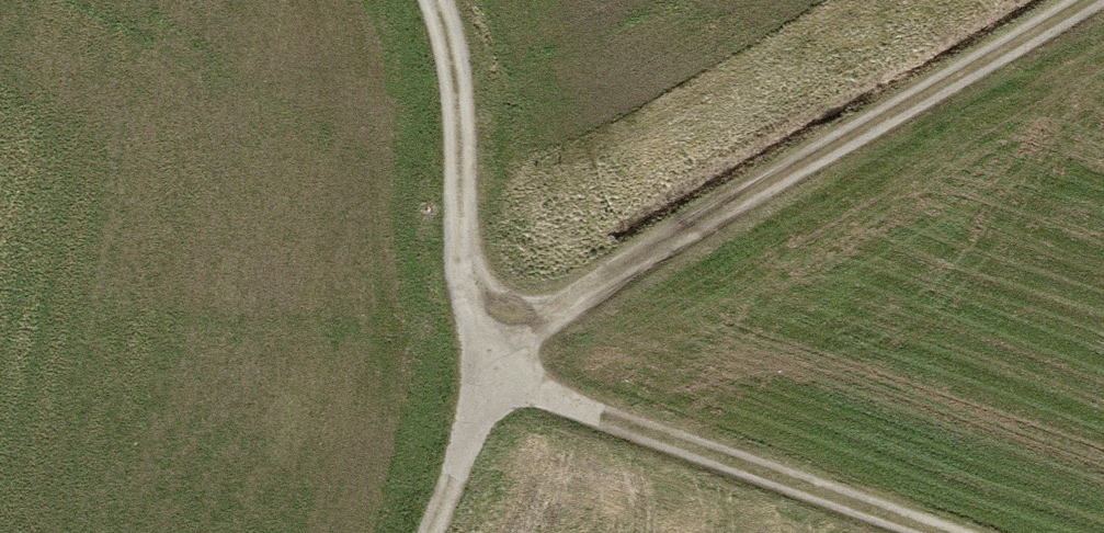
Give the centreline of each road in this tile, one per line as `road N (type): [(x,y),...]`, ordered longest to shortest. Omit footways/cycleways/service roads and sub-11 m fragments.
road 1 (track): [(429,0),(451,306),(477,376),(610,263),(1066,0)]
road 2 (track): [(417,532),(477,376),(921,532)]

